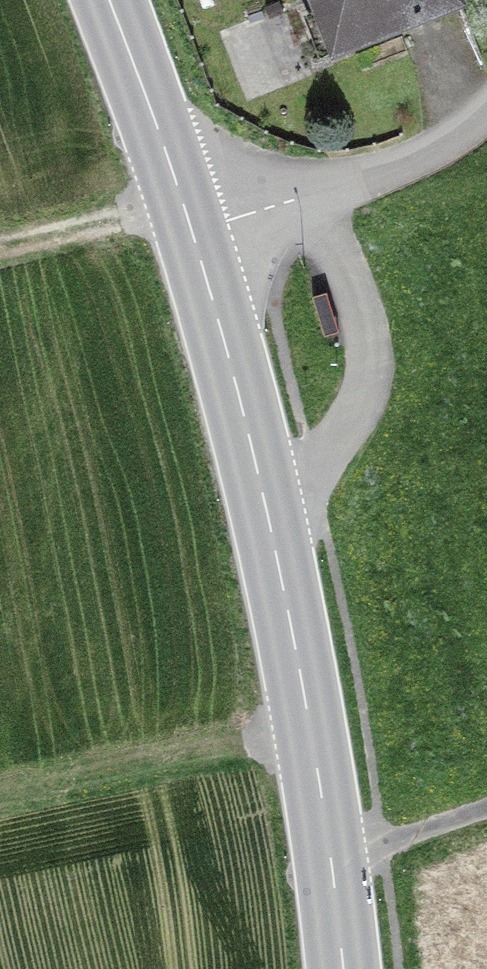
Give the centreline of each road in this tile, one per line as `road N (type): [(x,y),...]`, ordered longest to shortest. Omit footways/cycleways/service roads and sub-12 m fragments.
road 1 (secondary): [(194,229),(300,671),(343,968)]
road 2 (residential): [(486,109),(400,164),(194,229)]
road 3 (secondary): [(106,0),(194,229)]
road 4 (track): [(332,862),(486,811)]

